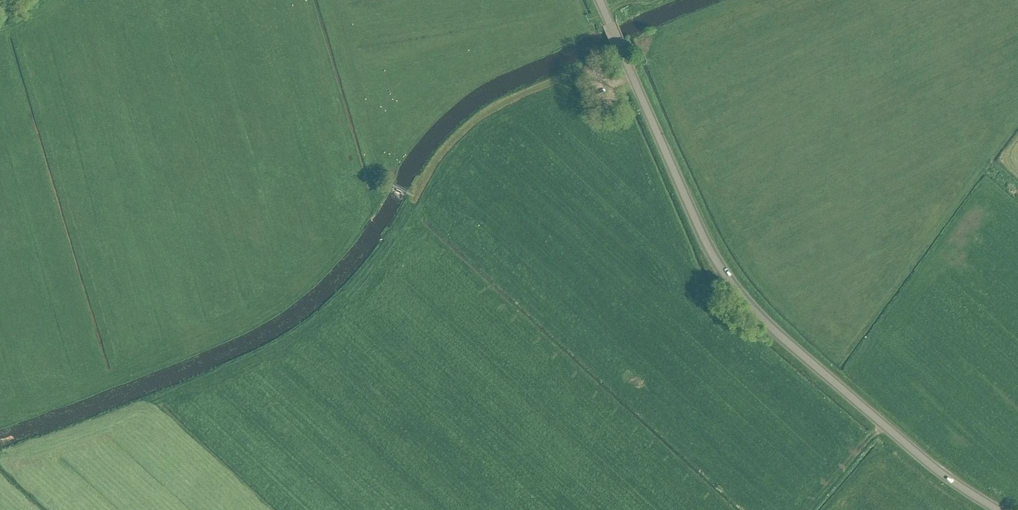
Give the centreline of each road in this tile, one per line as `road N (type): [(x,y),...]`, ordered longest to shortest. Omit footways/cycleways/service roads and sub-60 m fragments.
road 1 (tertiary): [(998,509),(854,402),(752,308),(706,244),(602,0)]

